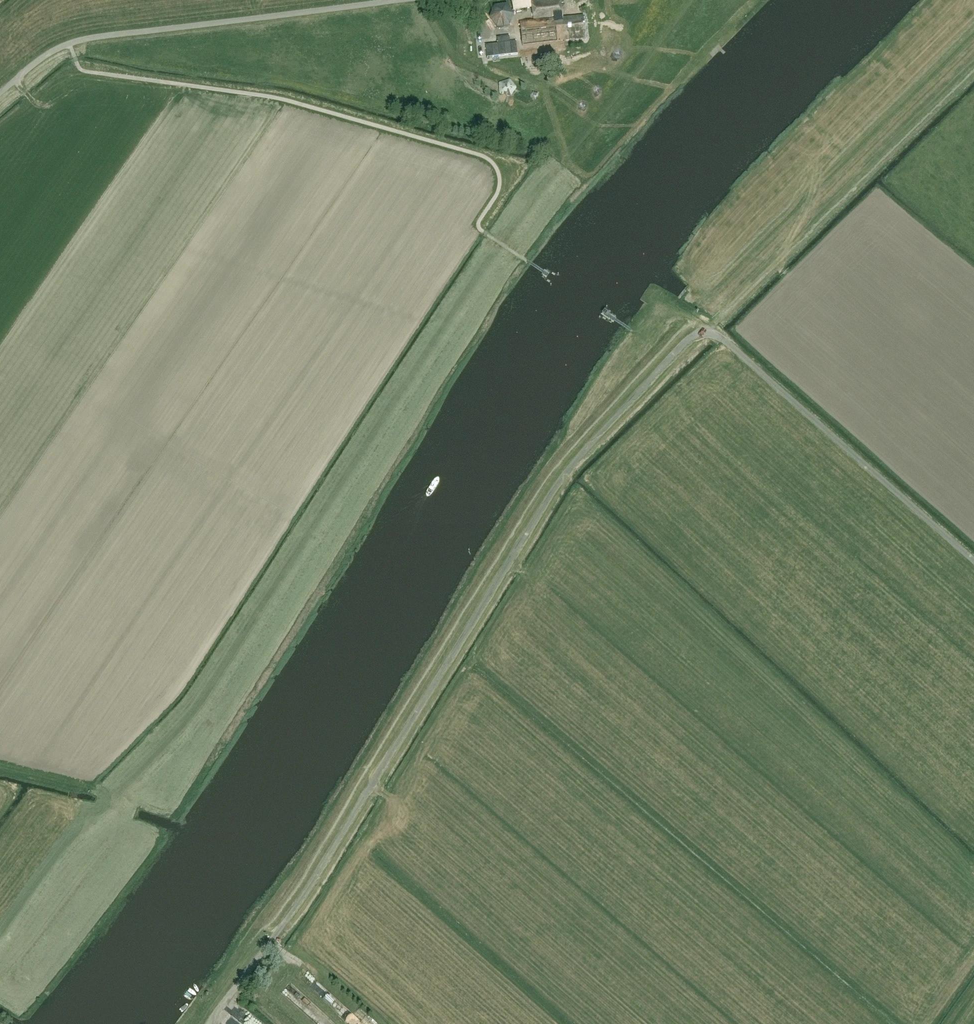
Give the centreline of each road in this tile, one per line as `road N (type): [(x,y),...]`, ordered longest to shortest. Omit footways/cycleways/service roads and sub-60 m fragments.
road 1 (unclassified): [(239,992),(569,466),(682,343),(710,332)]
road 2 (unclassified): [(396,0),(88,37),(44,54),(0,91)]
road 3 (unclassified): [(973,561),(710,332)]

